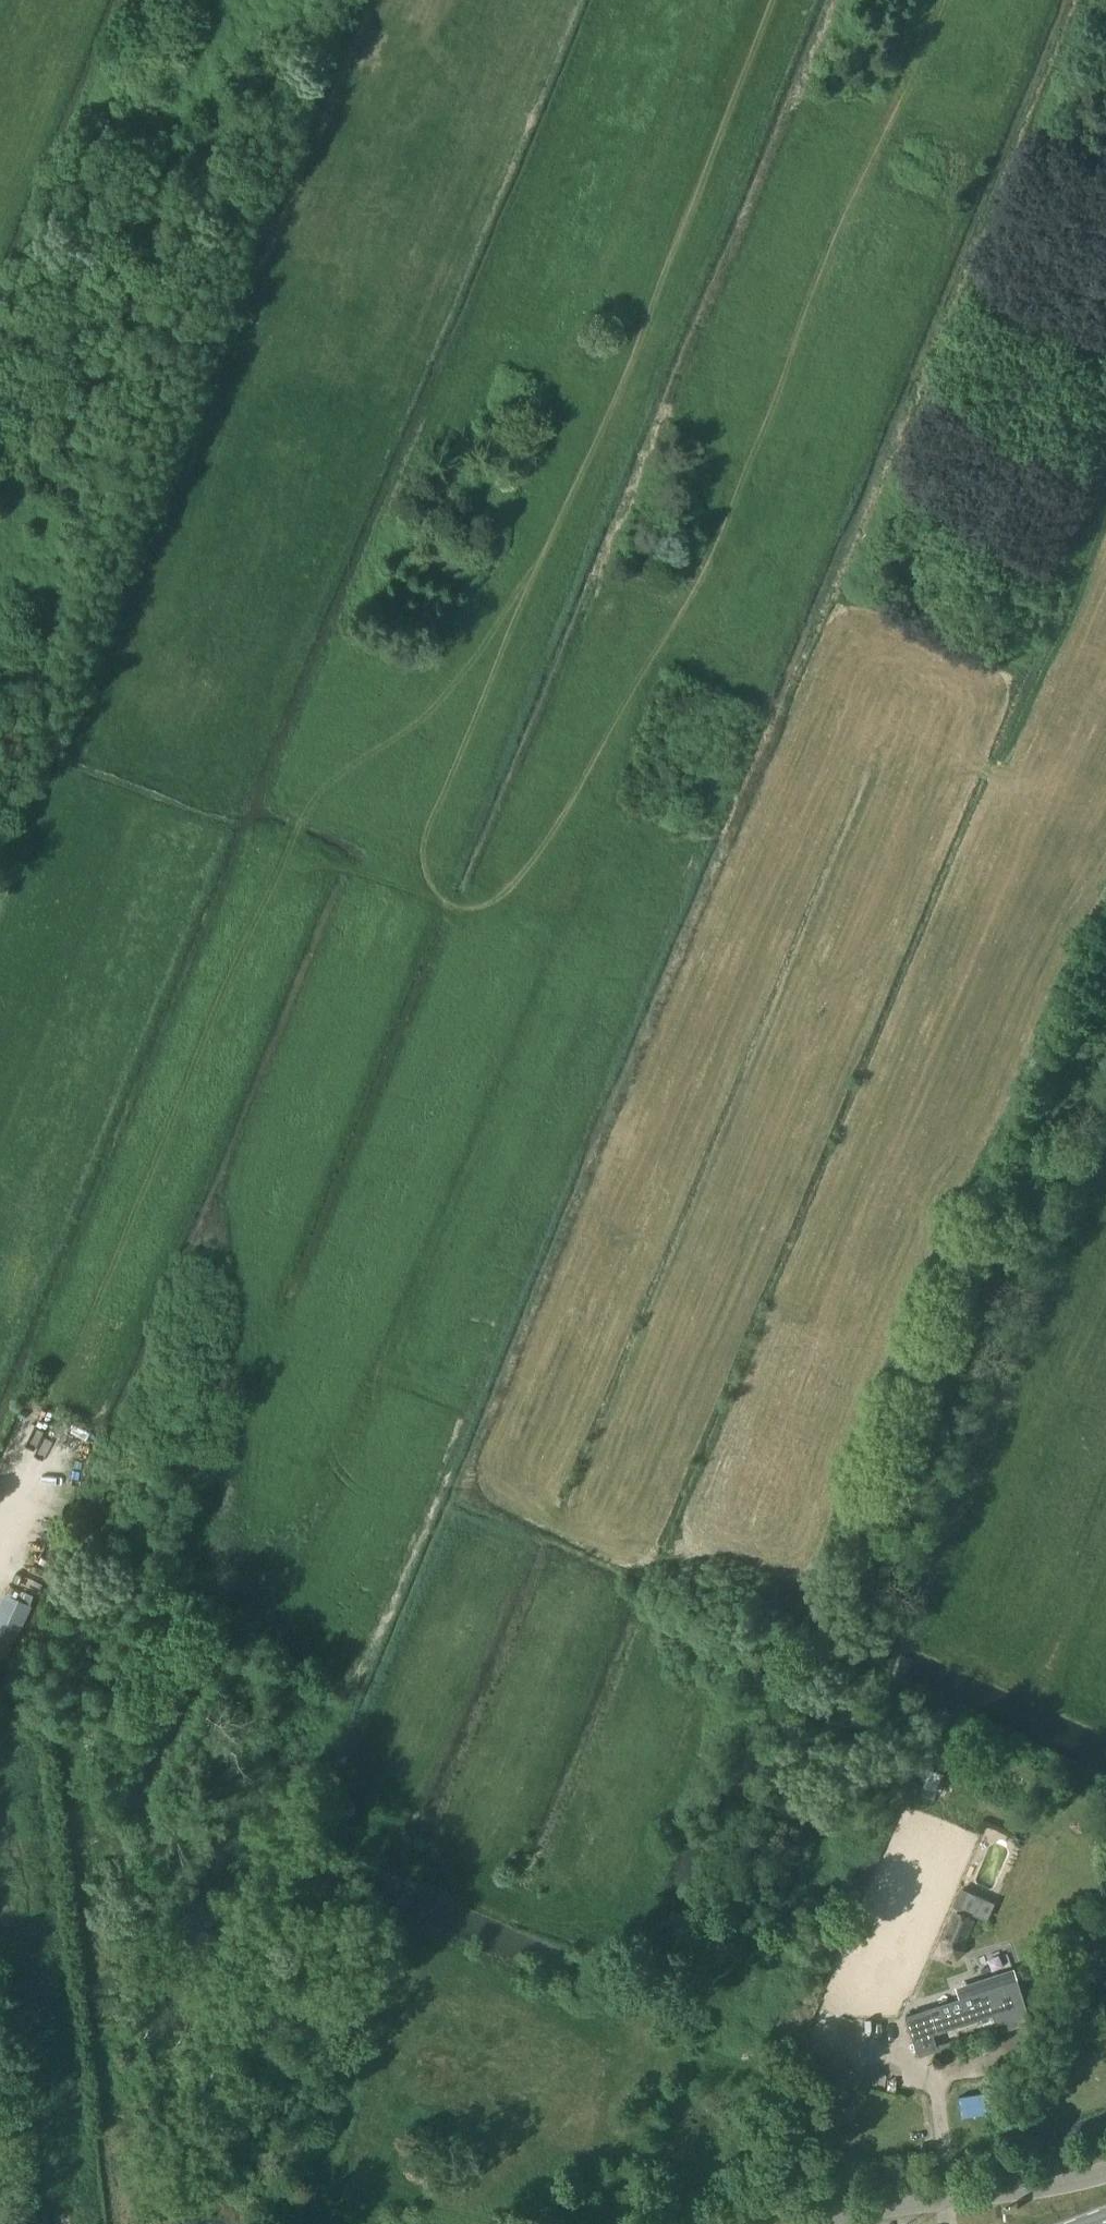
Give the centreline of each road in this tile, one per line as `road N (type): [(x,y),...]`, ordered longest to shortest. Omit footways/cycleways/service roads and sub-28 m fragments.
road 1 (unclassified): [(1105,2171),(820,2223)]

